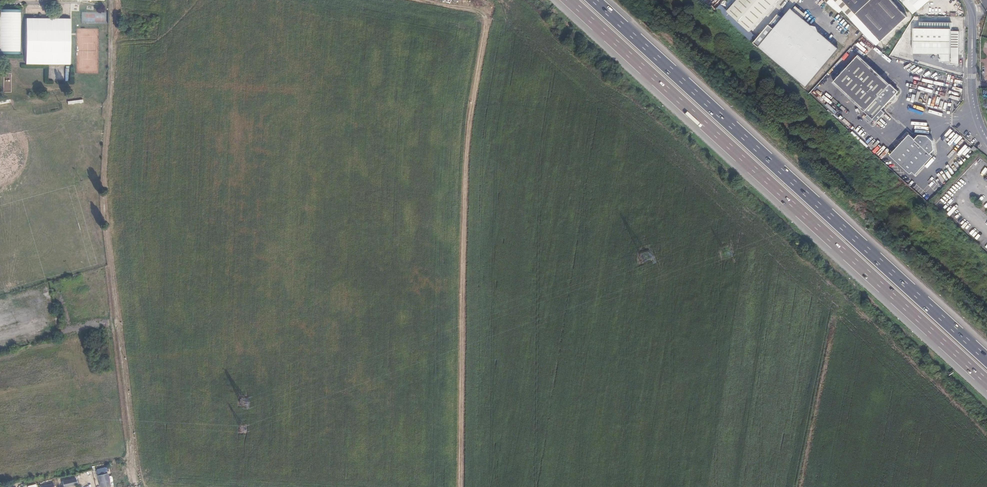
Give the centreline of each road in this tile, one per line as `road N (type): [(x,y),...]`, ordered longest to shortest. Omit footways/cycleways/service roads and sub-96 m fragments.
road 1 (motorway): [(567,0),(986,383)]
road 2 (motorway): [(986,359),(590,0)]
road 3 (track): [(459,486),(468,133),(486,17),(433,0)]
road 4 (track): [(113,0),(107,227),(137,486)]
road 5 (residential): [(970,0),(973,98),(986,138)]

